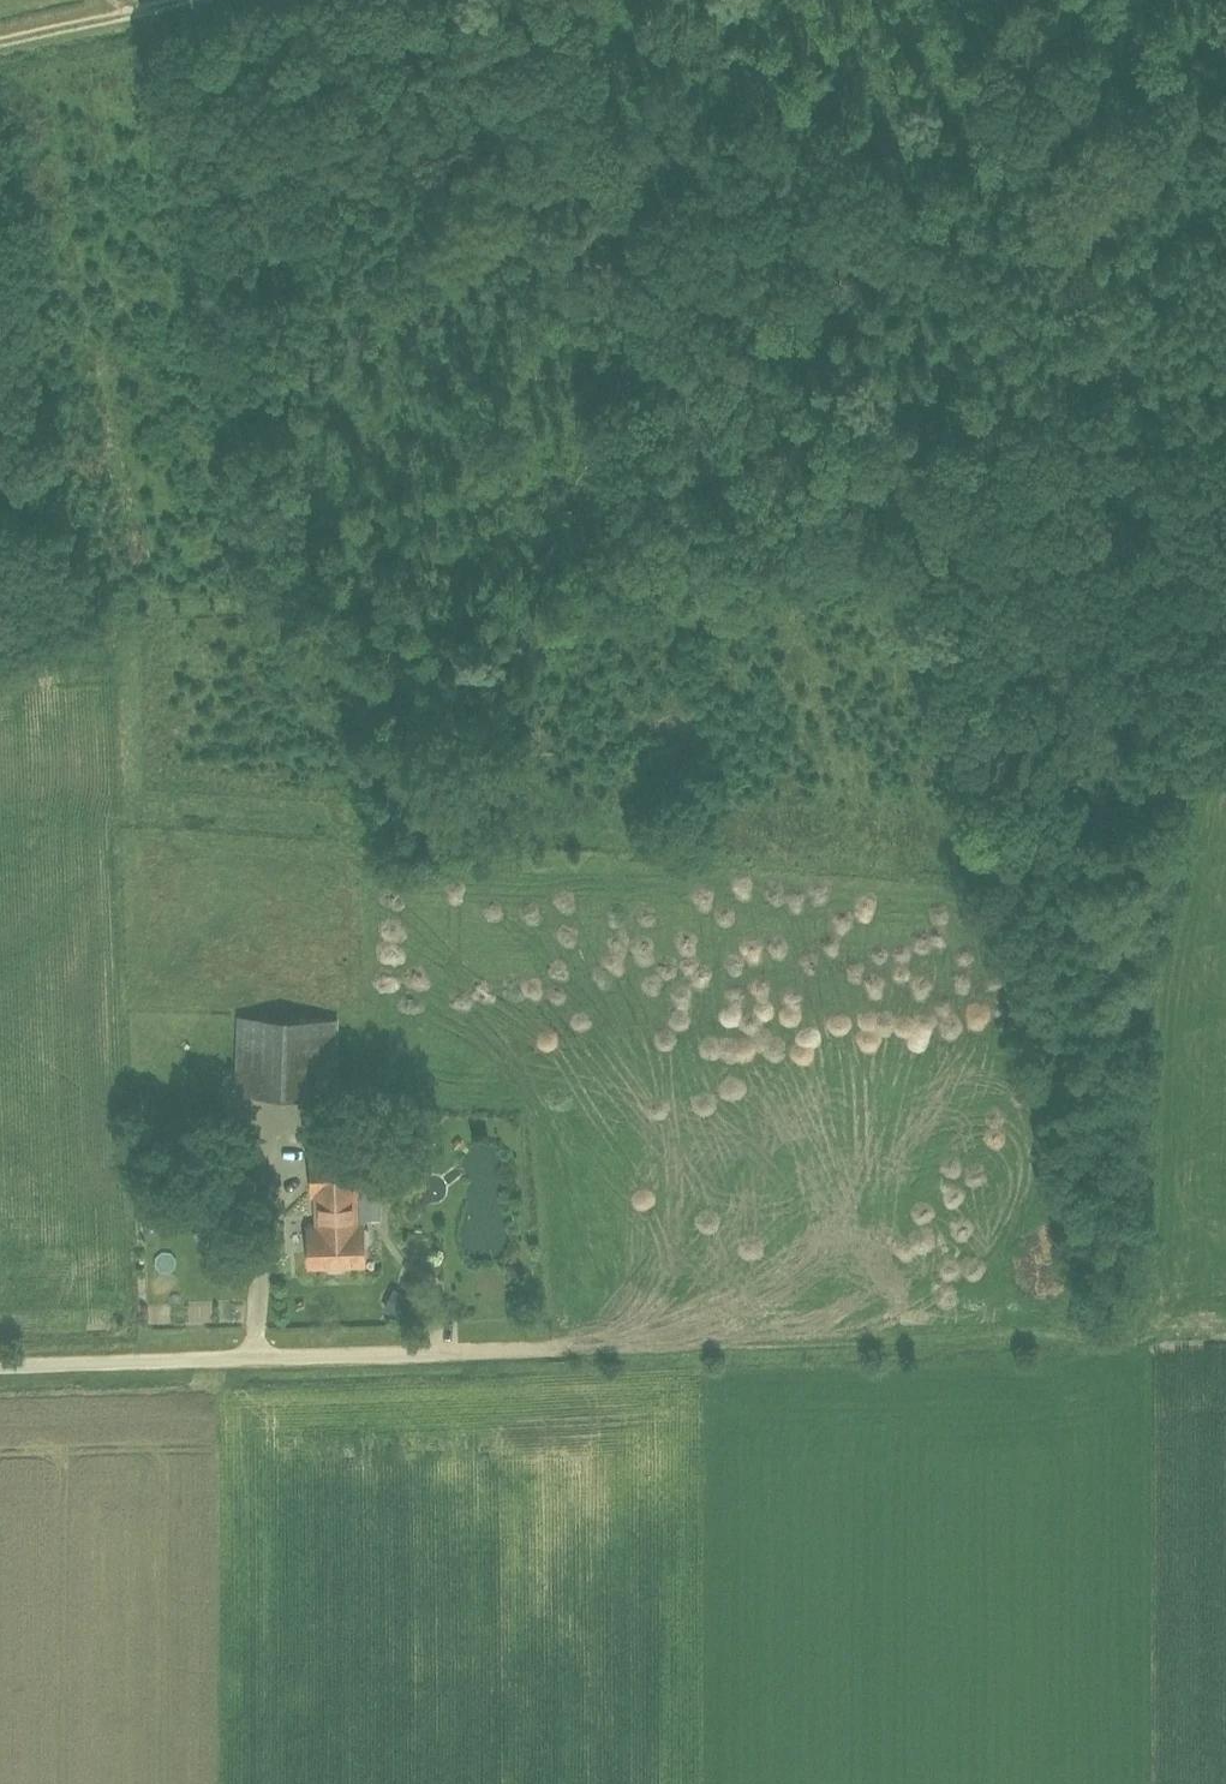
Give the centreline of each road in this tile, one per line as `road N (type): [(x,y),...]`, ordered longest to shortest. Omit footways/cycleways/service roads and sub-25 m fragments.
road 1 (unclassified): [(0,1367),(531,1350)]
road 2 (track): [(179,0),(0,43)]

